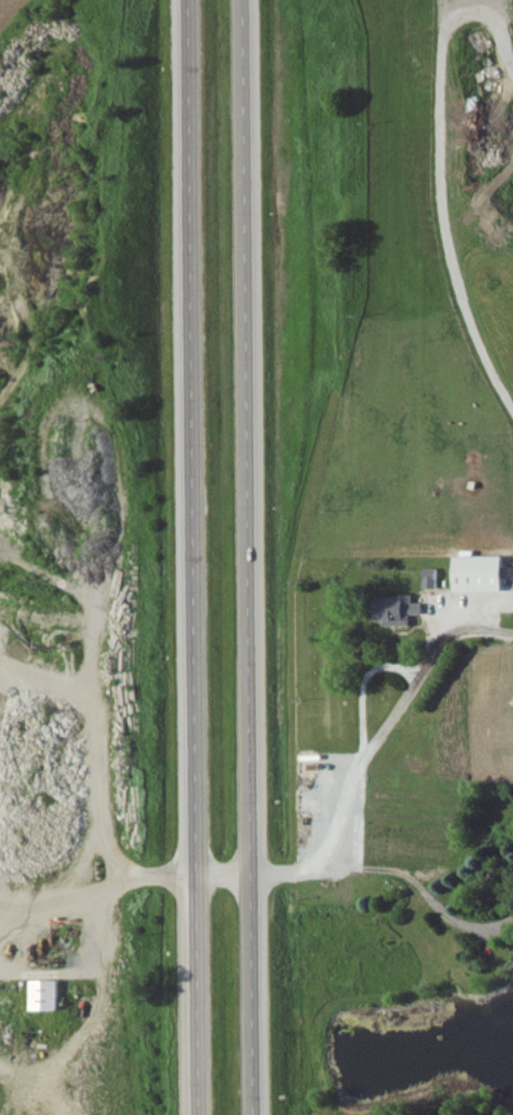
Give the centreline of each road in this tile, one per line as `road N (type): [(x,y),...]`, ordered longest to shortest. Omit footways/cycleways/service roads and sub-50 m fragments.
road 1 (trunk): [(259,1114),(249,0)]
road 2 (trunk): [(192,0),(202,1114)]

